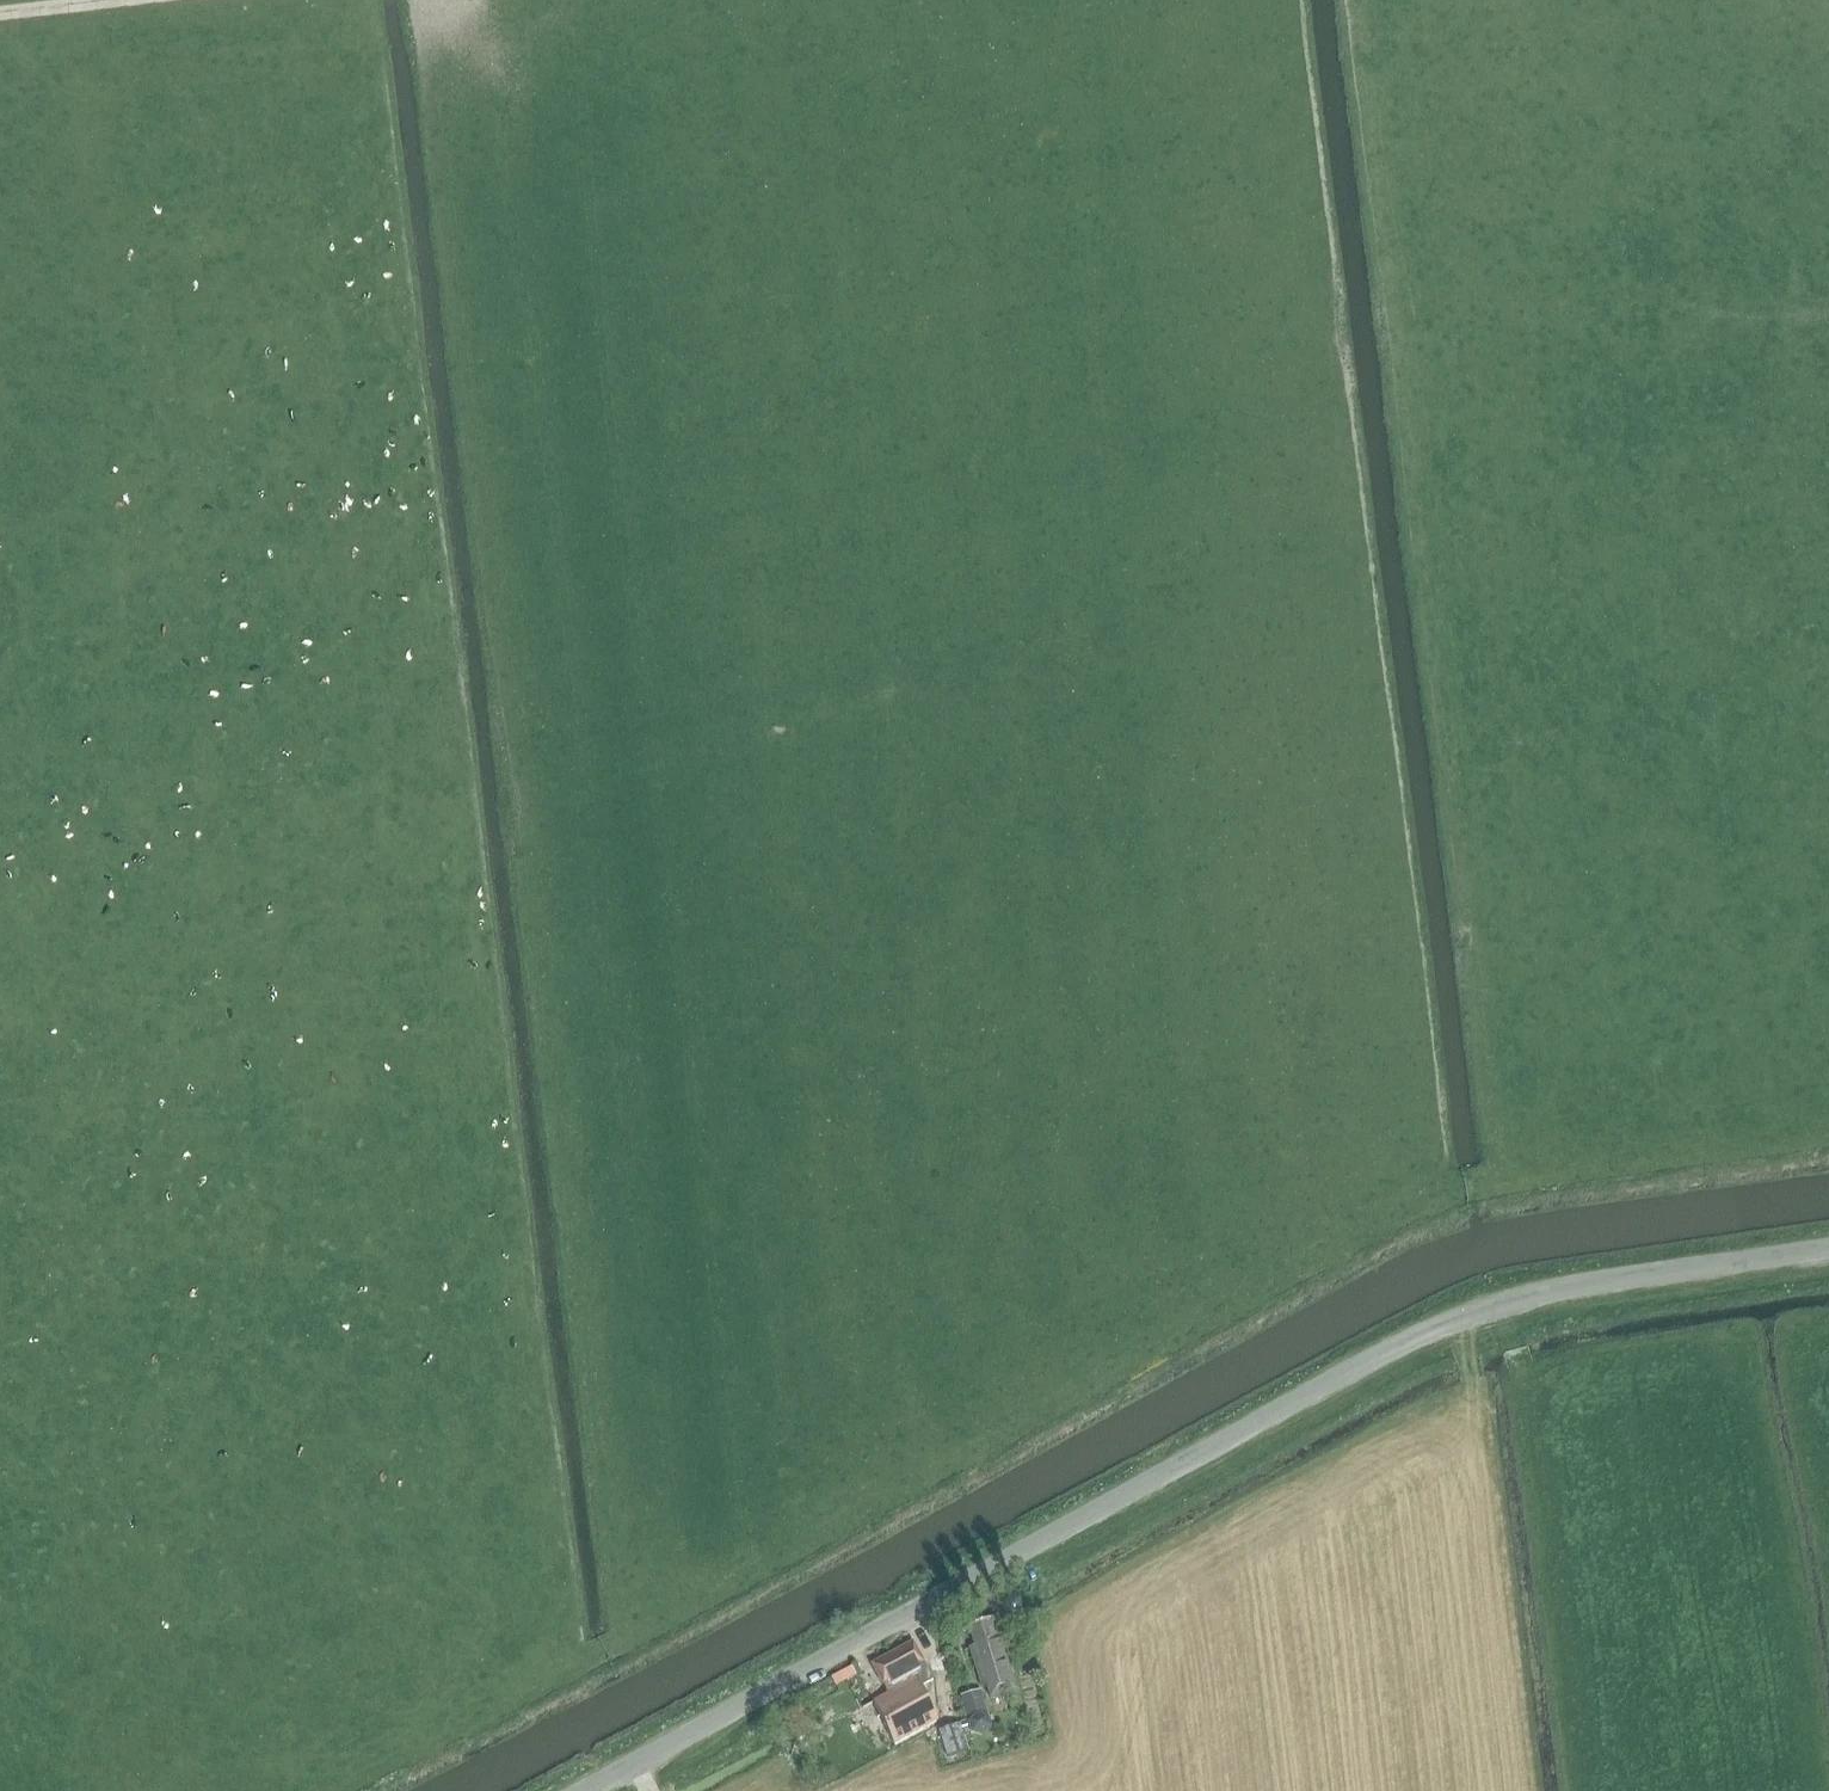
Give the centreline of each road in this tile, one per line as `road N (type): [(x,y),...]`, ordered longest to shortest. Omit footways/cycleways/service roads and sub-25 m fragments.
road 1 (unclassified): [(576,1790),(1403,1357),(1555,1299),(1828,1263)]

